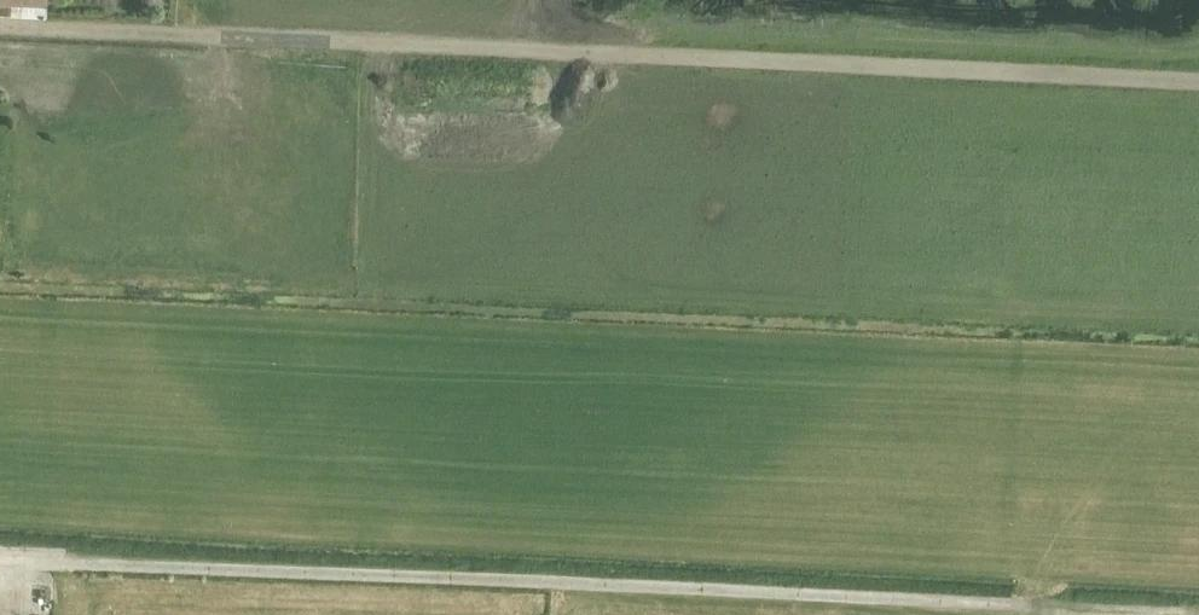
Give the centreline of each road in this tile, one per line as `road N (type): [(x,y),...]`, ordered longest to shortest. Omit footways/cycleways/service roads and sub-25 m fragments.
road 1 (track): [(0,27),(1198,81)]
road 2 (track): [(53,559),(1198,614)]

